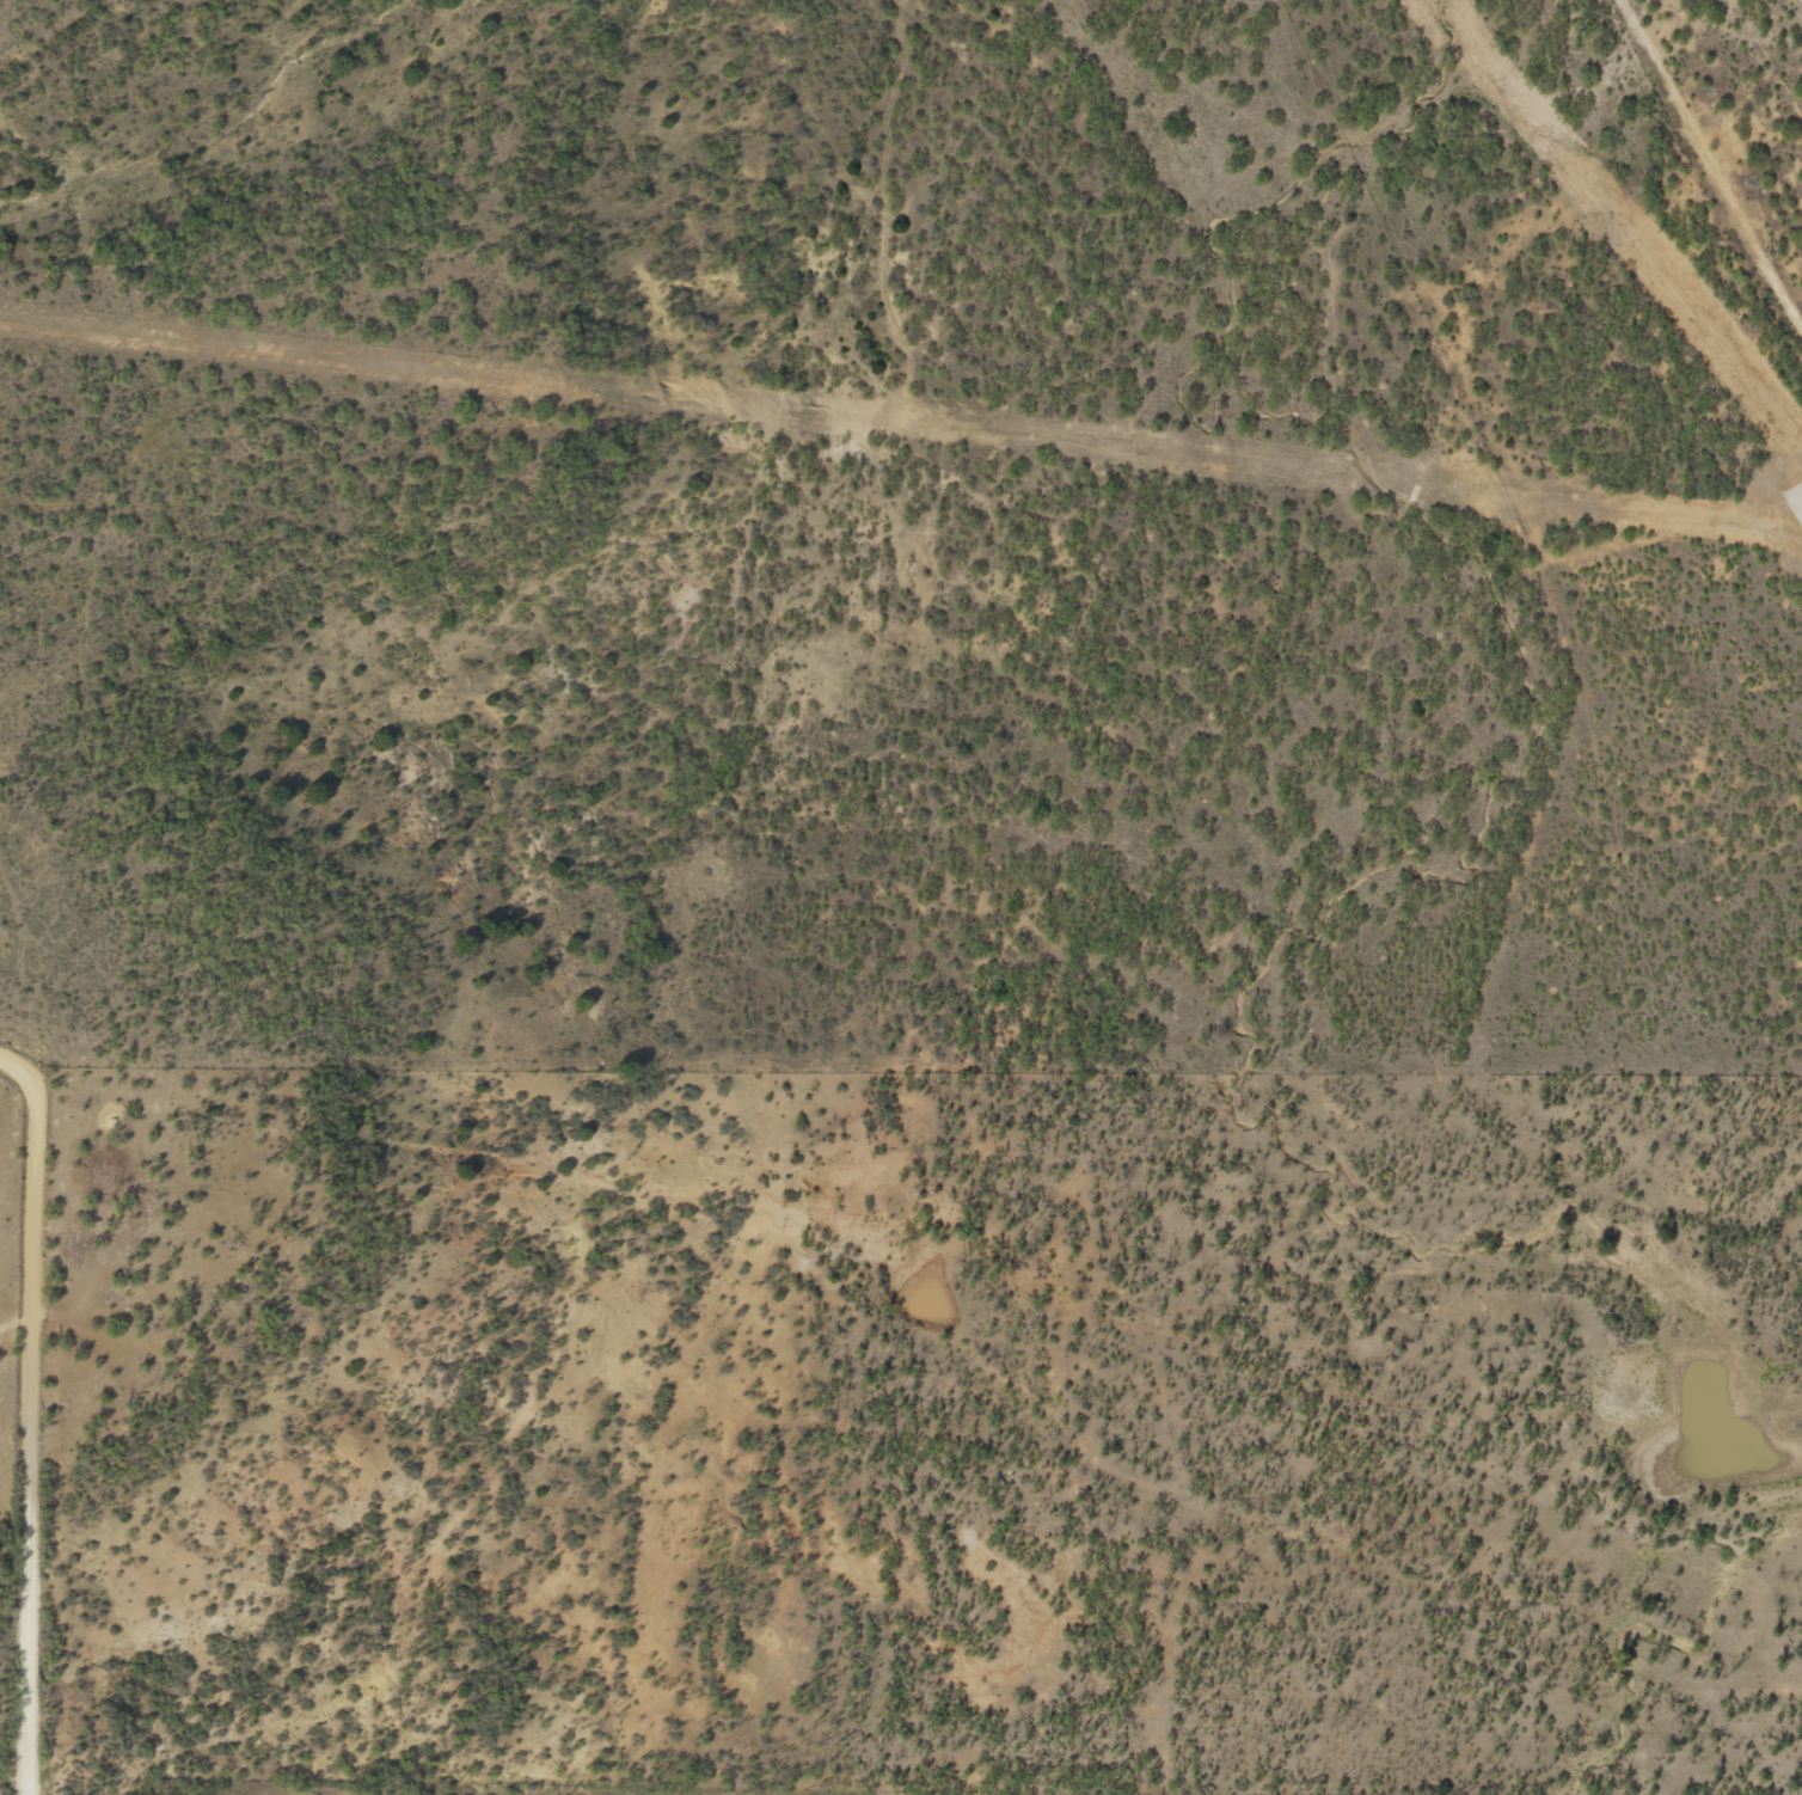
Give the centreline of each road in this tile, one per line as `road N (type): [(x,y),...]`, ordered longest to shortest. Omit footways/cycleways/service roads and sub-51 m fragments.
road 1 (residential): [(1801,1743),(1759,1736),(1460,1586),(1221,1520),(1090,1454),(970,1352),(893,1347),(761,1401)]
road 2 (residential): [(0,1714),(0,1186)]
road 3 (residential): [(1199,1604),(1111,1526),(1064,1458),(952,1444),(754,1469)]
road 4 (residential): [(1801,381),(1600,0)]
road 5 (residential): [(1178,1794),(1181,1708),(1199,1604),(1325,1549)]

